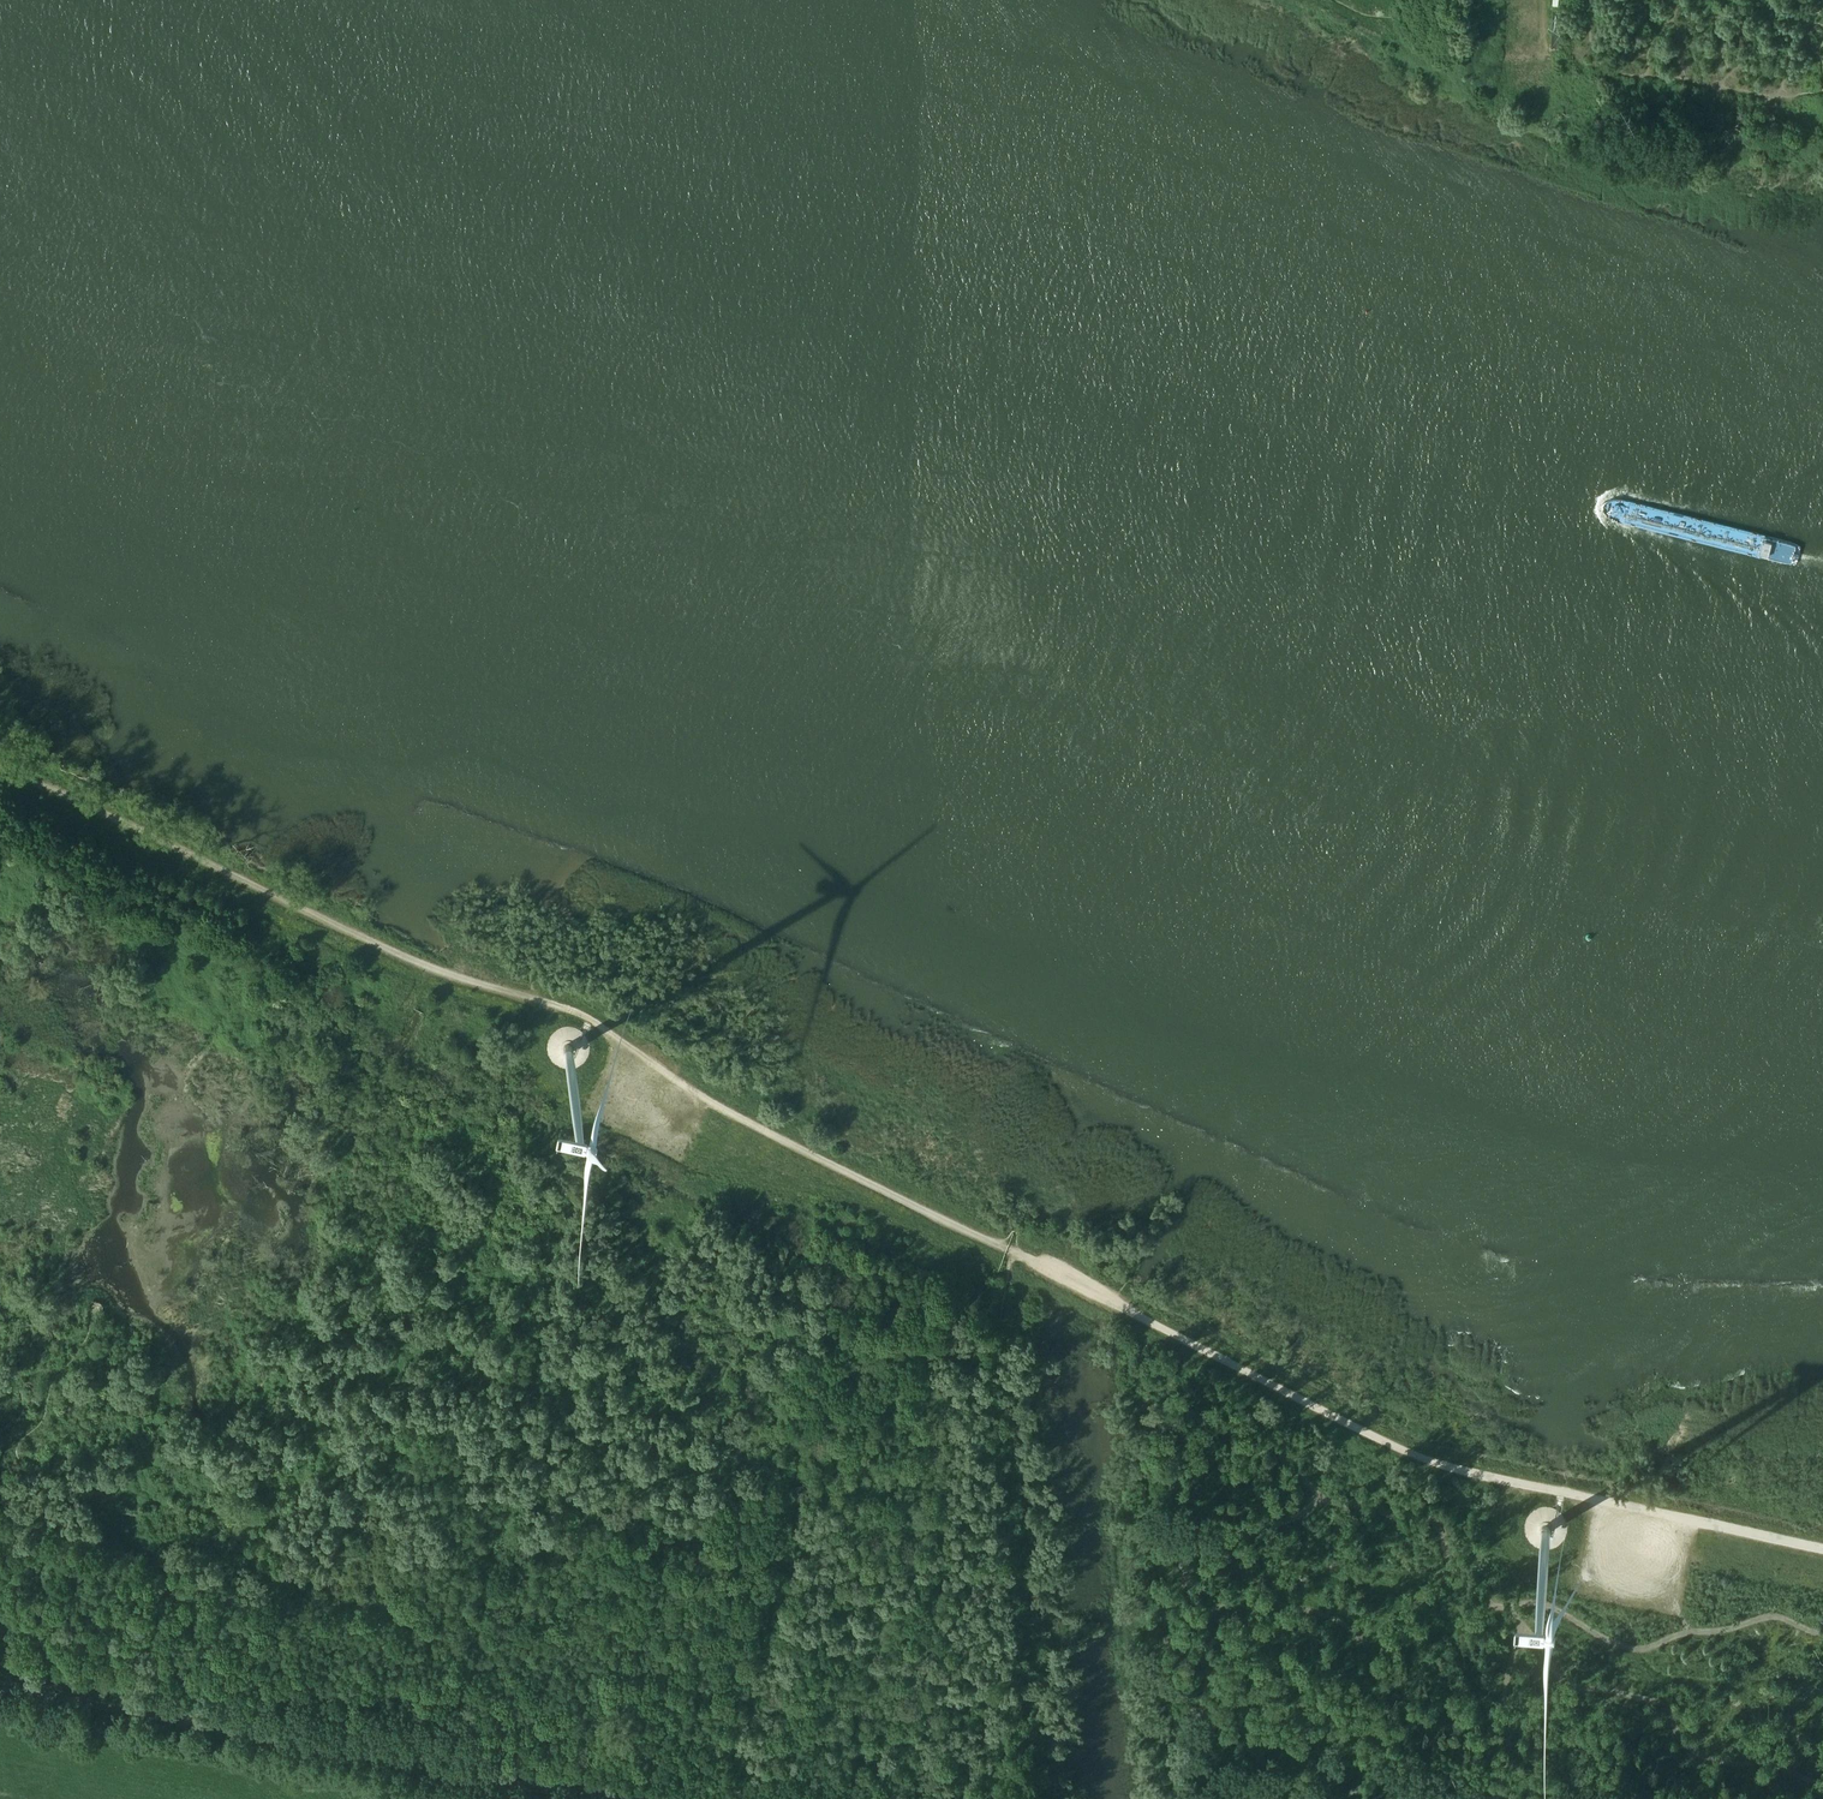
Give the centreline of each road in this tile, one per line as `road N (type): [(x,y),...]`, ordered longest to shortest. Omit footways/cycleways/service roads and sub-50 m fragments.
road 1 (track): [(1000,1246),(690,1094),(572,1014),(363,940),(0,770)]
road 2 (unclassified): [(0,155),(68,0)]

